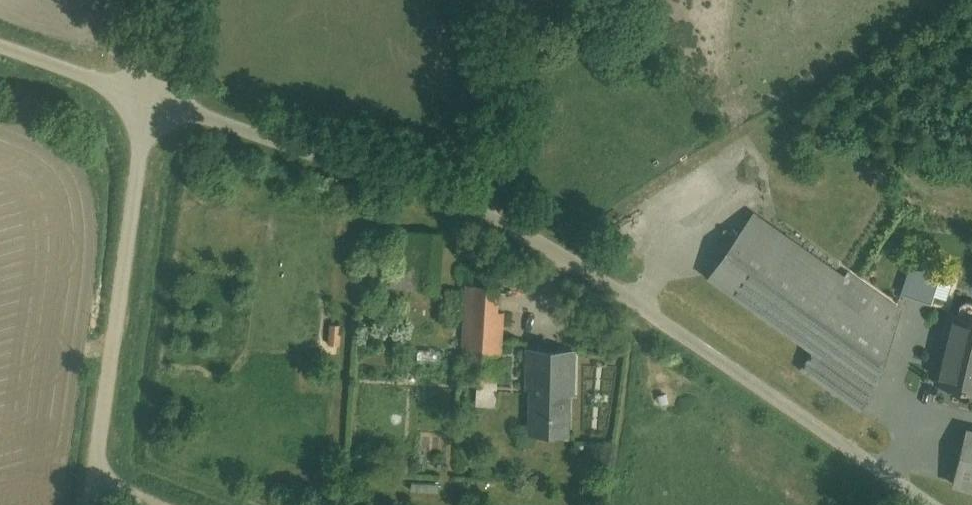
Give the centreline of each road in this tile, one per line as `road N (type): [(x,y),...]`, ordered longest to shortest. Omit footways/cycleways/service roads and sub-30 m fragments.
road 1 (residential): [(155,101),(548,261),(919,504)]
road 2 (unclassified): [(93,504),(155,101)]
road 3 (residential): [(0,48),(155,101)]

